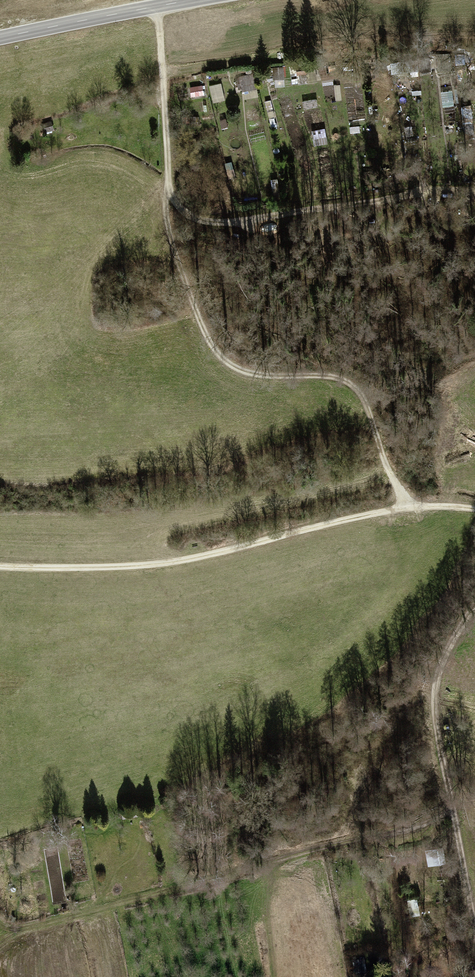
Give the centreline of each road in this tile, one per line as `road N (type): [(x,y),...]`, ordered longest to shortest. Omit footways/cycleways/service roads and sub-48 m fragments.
road 1 (track): [(406,507),(360,386),(223,367),(166,211),(158,6)]
road 2 (track): [(455,813),(0,922)]
road 3 (track): [(406,507),(138,568),(0,567)]
road 4 (track): [(474,620),(445,669),(438,703),(474,922)]
road 5 (secondary): [(0,38),(193,0)]

